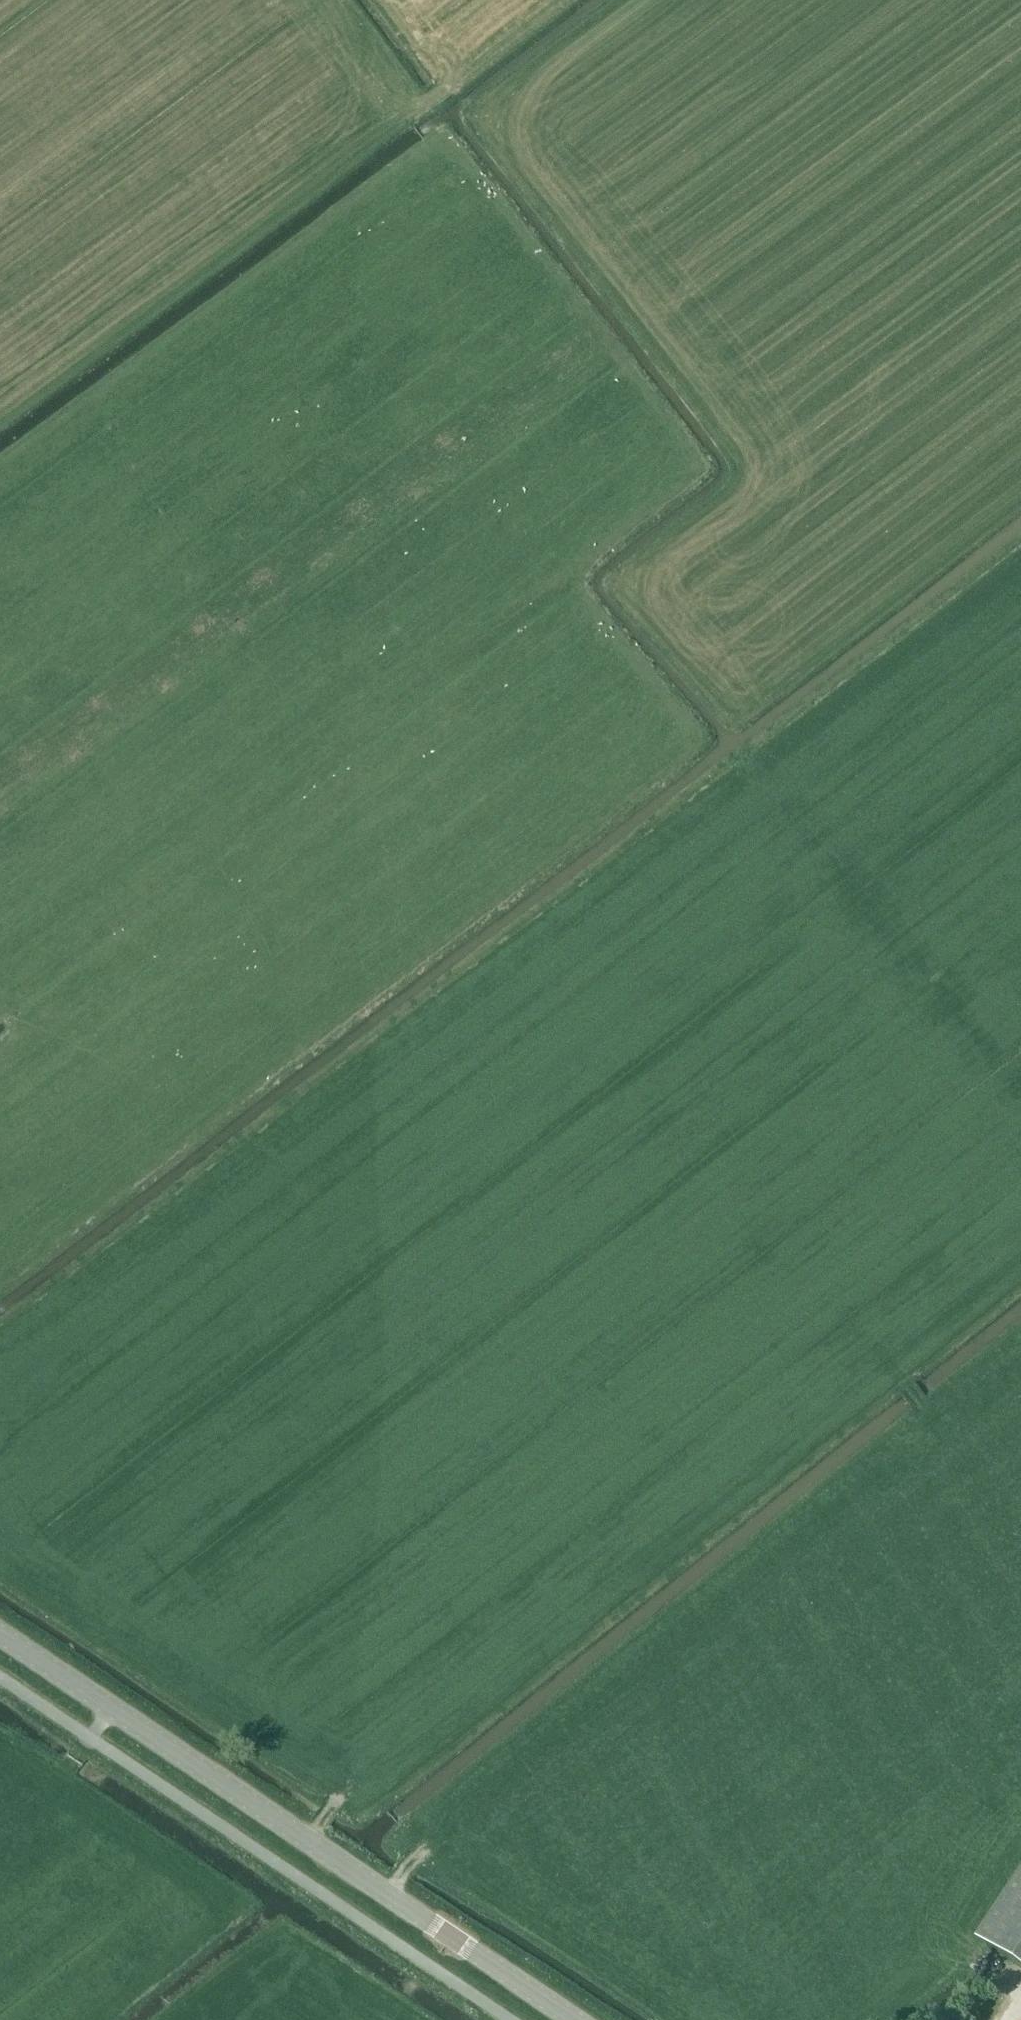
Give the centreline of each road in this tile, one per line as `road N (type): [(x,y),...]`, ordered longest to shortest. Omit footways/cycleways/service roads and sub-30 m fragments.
road 1 (tertiary): [(574,2019),(0,1634)]

